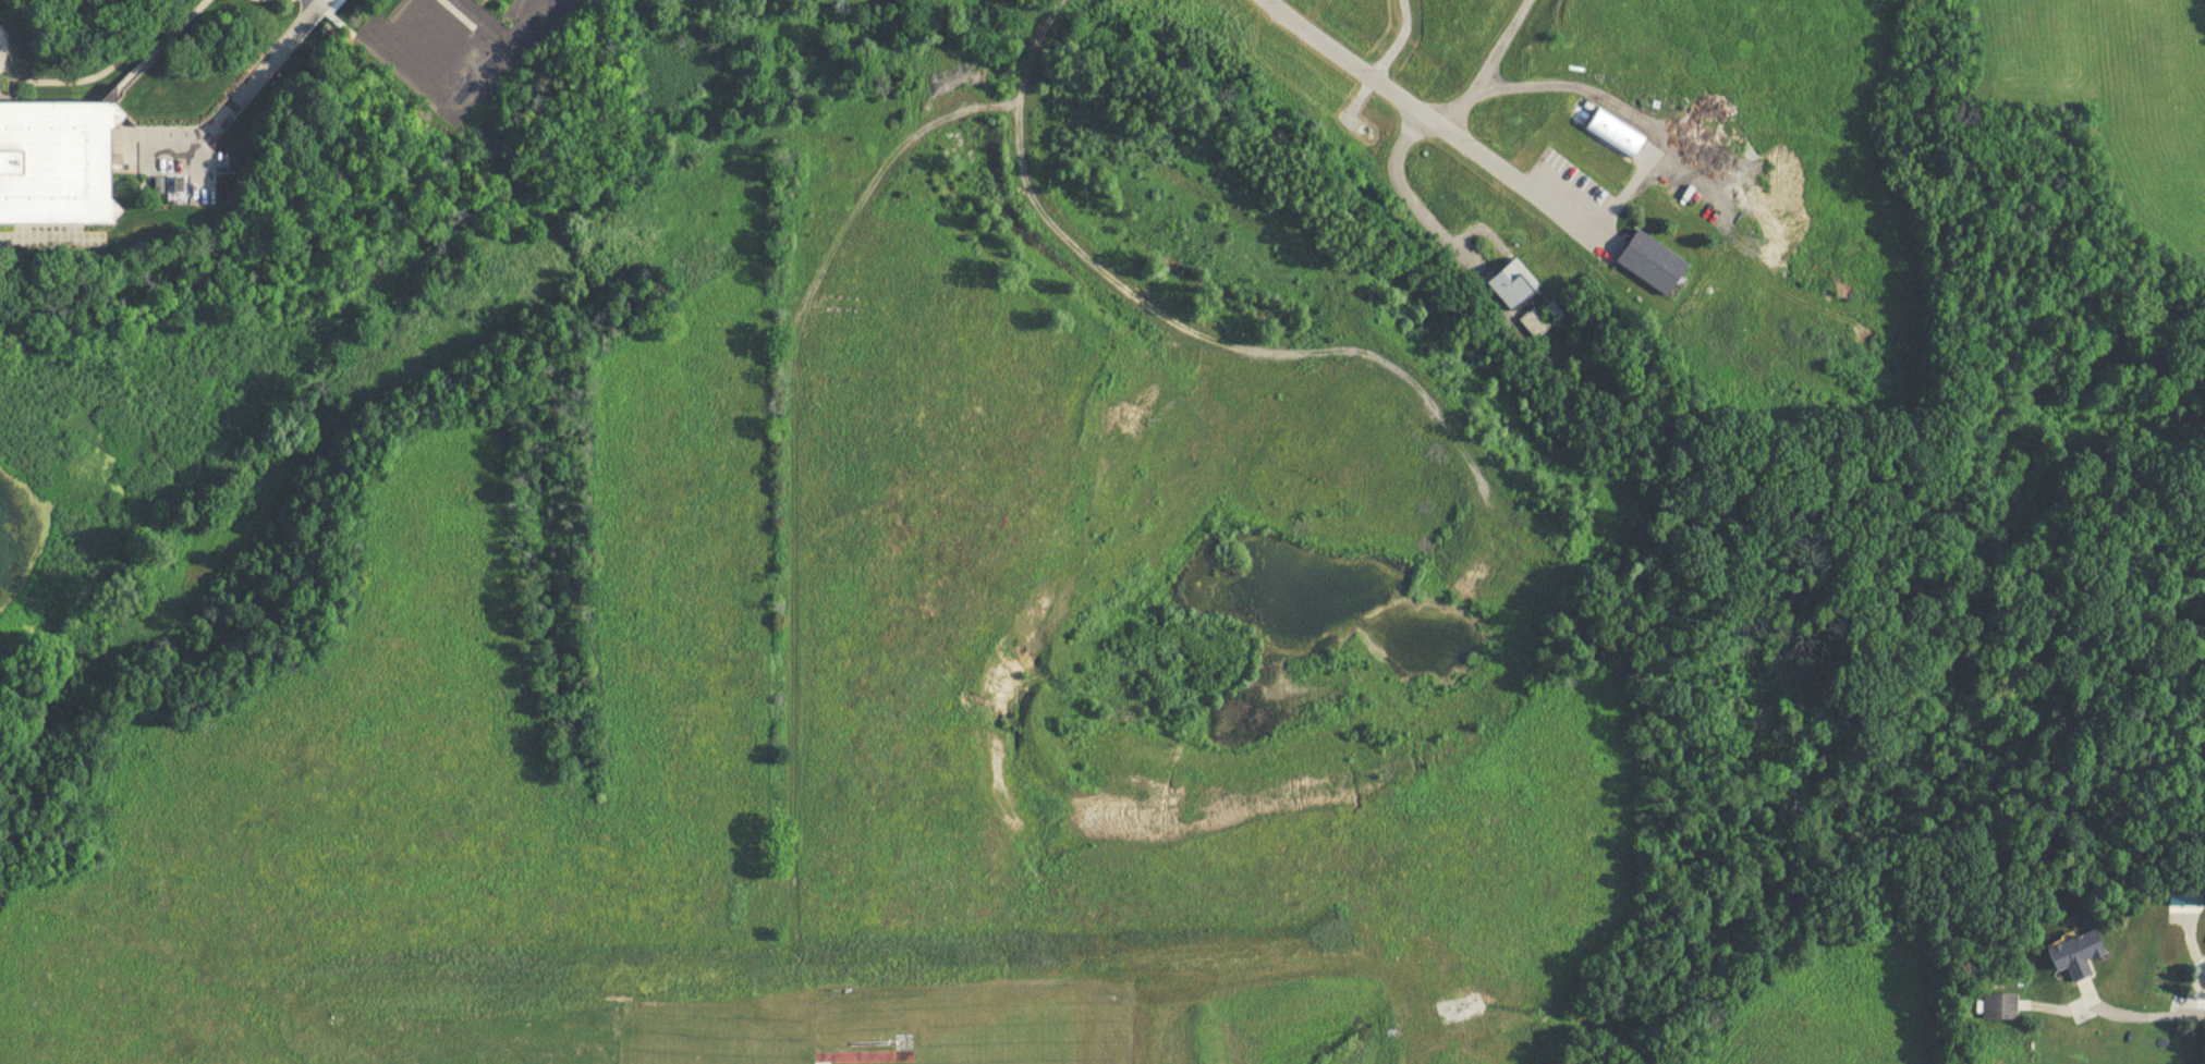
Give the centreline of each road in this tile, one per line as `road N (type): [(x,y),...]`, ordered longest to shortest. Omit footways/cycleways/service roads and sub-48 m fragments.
road 1 (residential): [(1265,0),(1588,228)]

